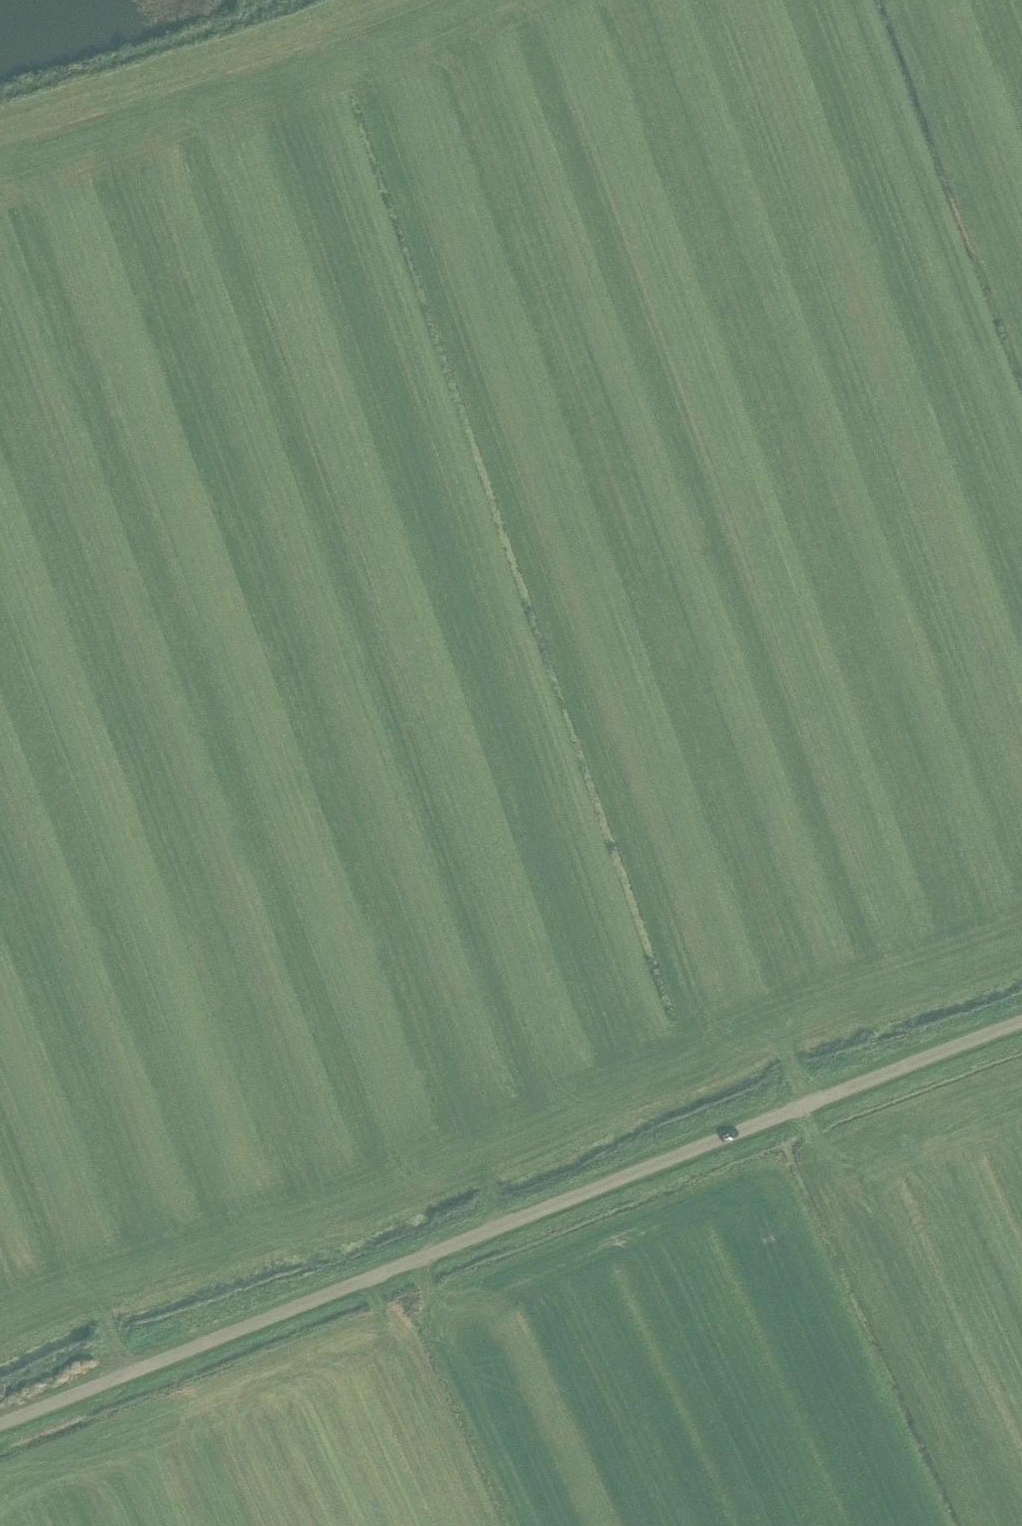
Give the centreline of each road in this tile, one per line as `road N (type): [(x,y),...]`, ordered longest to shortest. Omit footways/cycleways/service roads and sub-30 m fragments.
road 1 (unclassified): [(0,1422),(1021,1019)]

